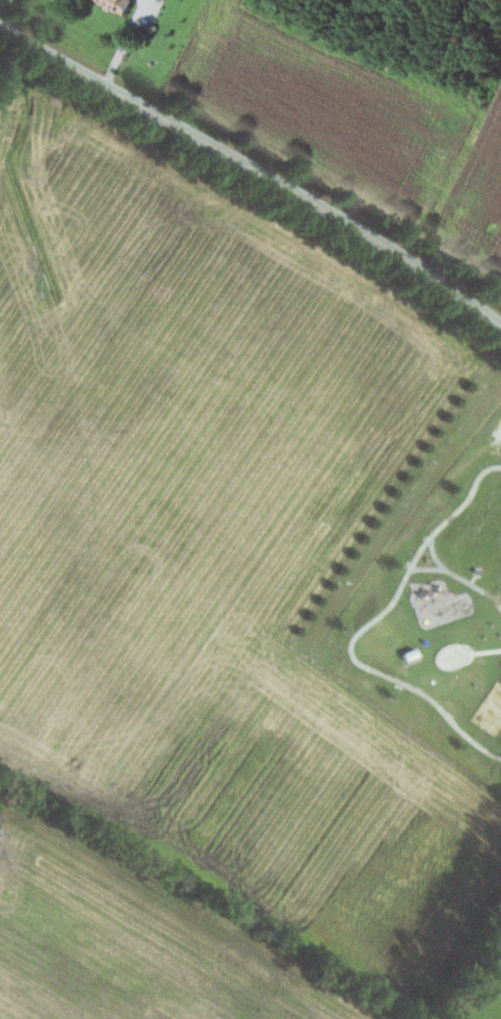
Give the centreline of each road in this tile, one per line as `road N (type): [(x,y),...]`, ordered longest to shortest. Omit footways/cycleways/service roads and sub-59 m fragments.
road 1 (secondary): [(500,325),(409,256),(0,22)]

